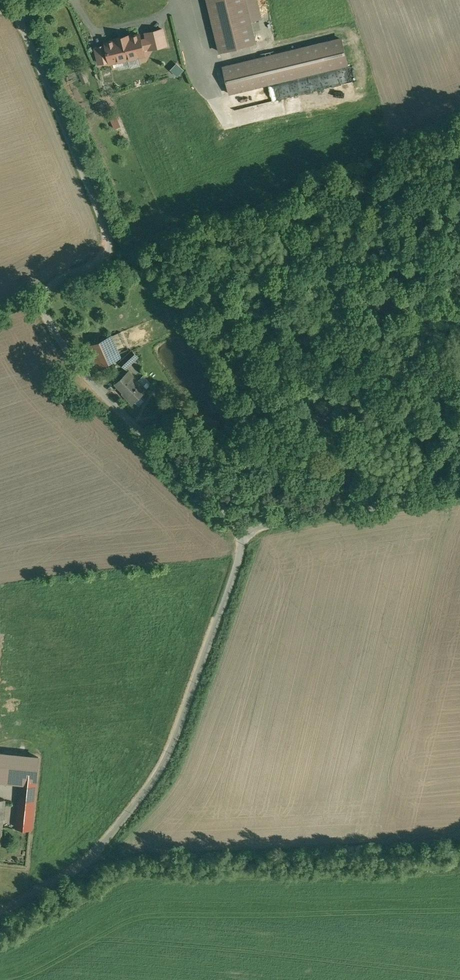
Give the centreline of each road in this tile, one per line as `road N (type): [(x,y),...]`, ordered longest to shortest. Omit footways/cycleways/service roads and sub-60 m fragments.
road 1 (residential): [(242,511),(109,401),(70,354),(47,295),(52,277),(113,240),(48,83),(3,0)]
road 2 (residential): [(0,907),(80,864),(148,779),(242,511)]
road 3 (residential): [(242,511),(459,474)]

